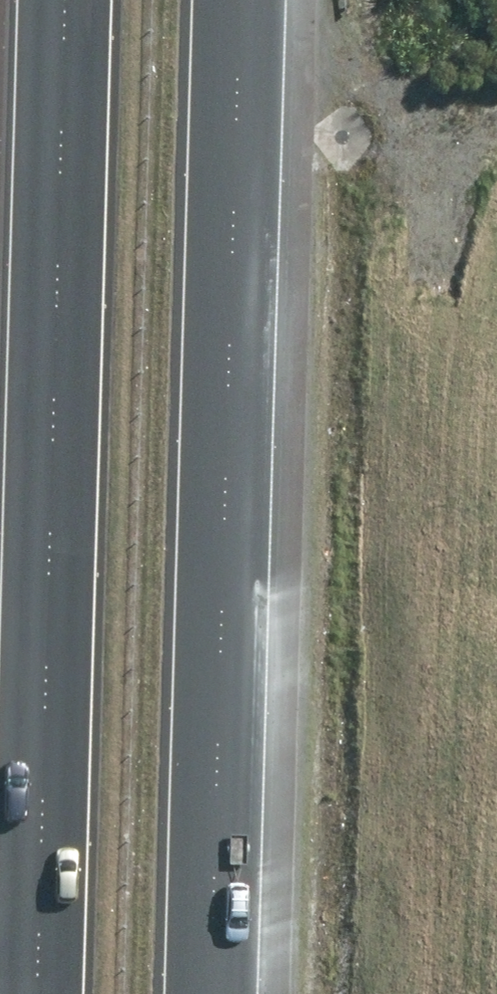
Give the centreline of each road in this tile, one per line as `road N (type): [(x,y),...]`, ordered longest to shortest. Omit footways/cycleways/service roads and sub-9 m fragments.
road 1 (motorway): [(14,993),(44,0)]
road 2 (motorway): [(258,0),(232,993)]
road 3 (track): [(496,112),(438,122),(390,108),(358,68),(324,56),(256,54)]
road 4 (track): [(438,122),(434,270)]

